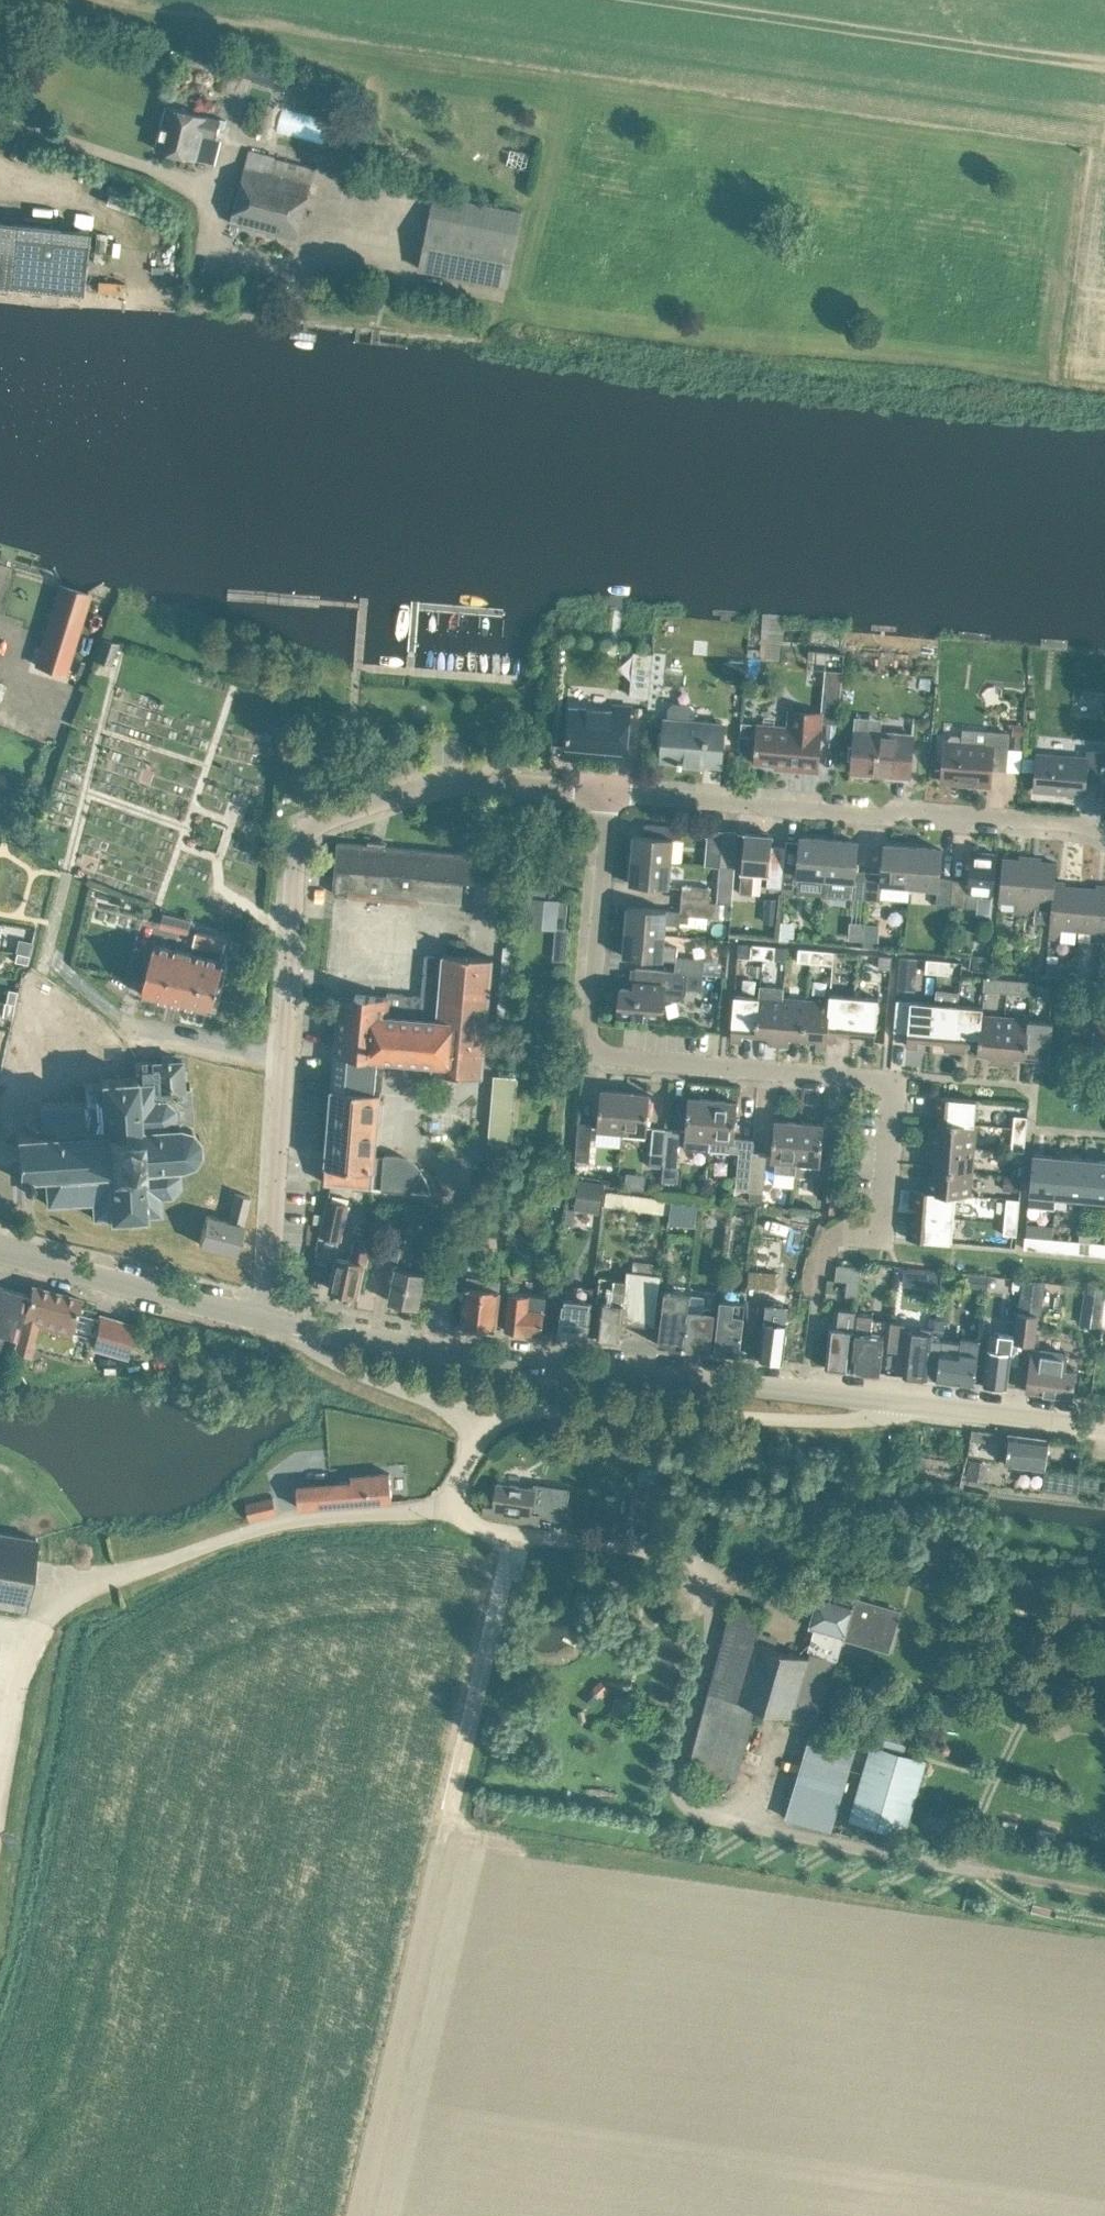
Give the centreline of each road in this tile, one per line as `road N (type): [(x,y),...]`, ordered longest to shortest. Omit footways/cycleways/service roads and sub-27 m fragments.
road 1 (residential): [(816,1289),(821,1254),(833,1237),(877,1219),(884,1205),(891,1085),(880,1078),(606,1056),(595,1047),(608,791)]
road 2 (tertiary): [(887,1400),(306,1329)]
road 3 (residential): [(1104,834),(608,791)]
road 4 (residential): [(263,1316),(297,853),(314,826)]
road 5 (track): [(520,1535),(455,1812),(461,1825),(514,1853),(504,1933)]
road 6 (residential): [(473,1414),(838,1422),(880,1417),(887,1400)]
road 7 (residential): [(454,1507),(292,1519),(81,1595)]
road 8 (residential): [(608,791),(455,780),(314,826)]
road 9 (residential): [(454,1507),(492,1532),(665,1551),(724,1577)]
road 10 (tertiary): [(263,1316),(0,1251)]
road 11 (track): [(965,1868),(1023,1720),(1085,1678),(1104,1681)]
road 12 (tertiary): [(1104,1428),(887,1400)]
road 13 (residential): [(306,1329),(307,1344),(326,1358),(473,1414)]

